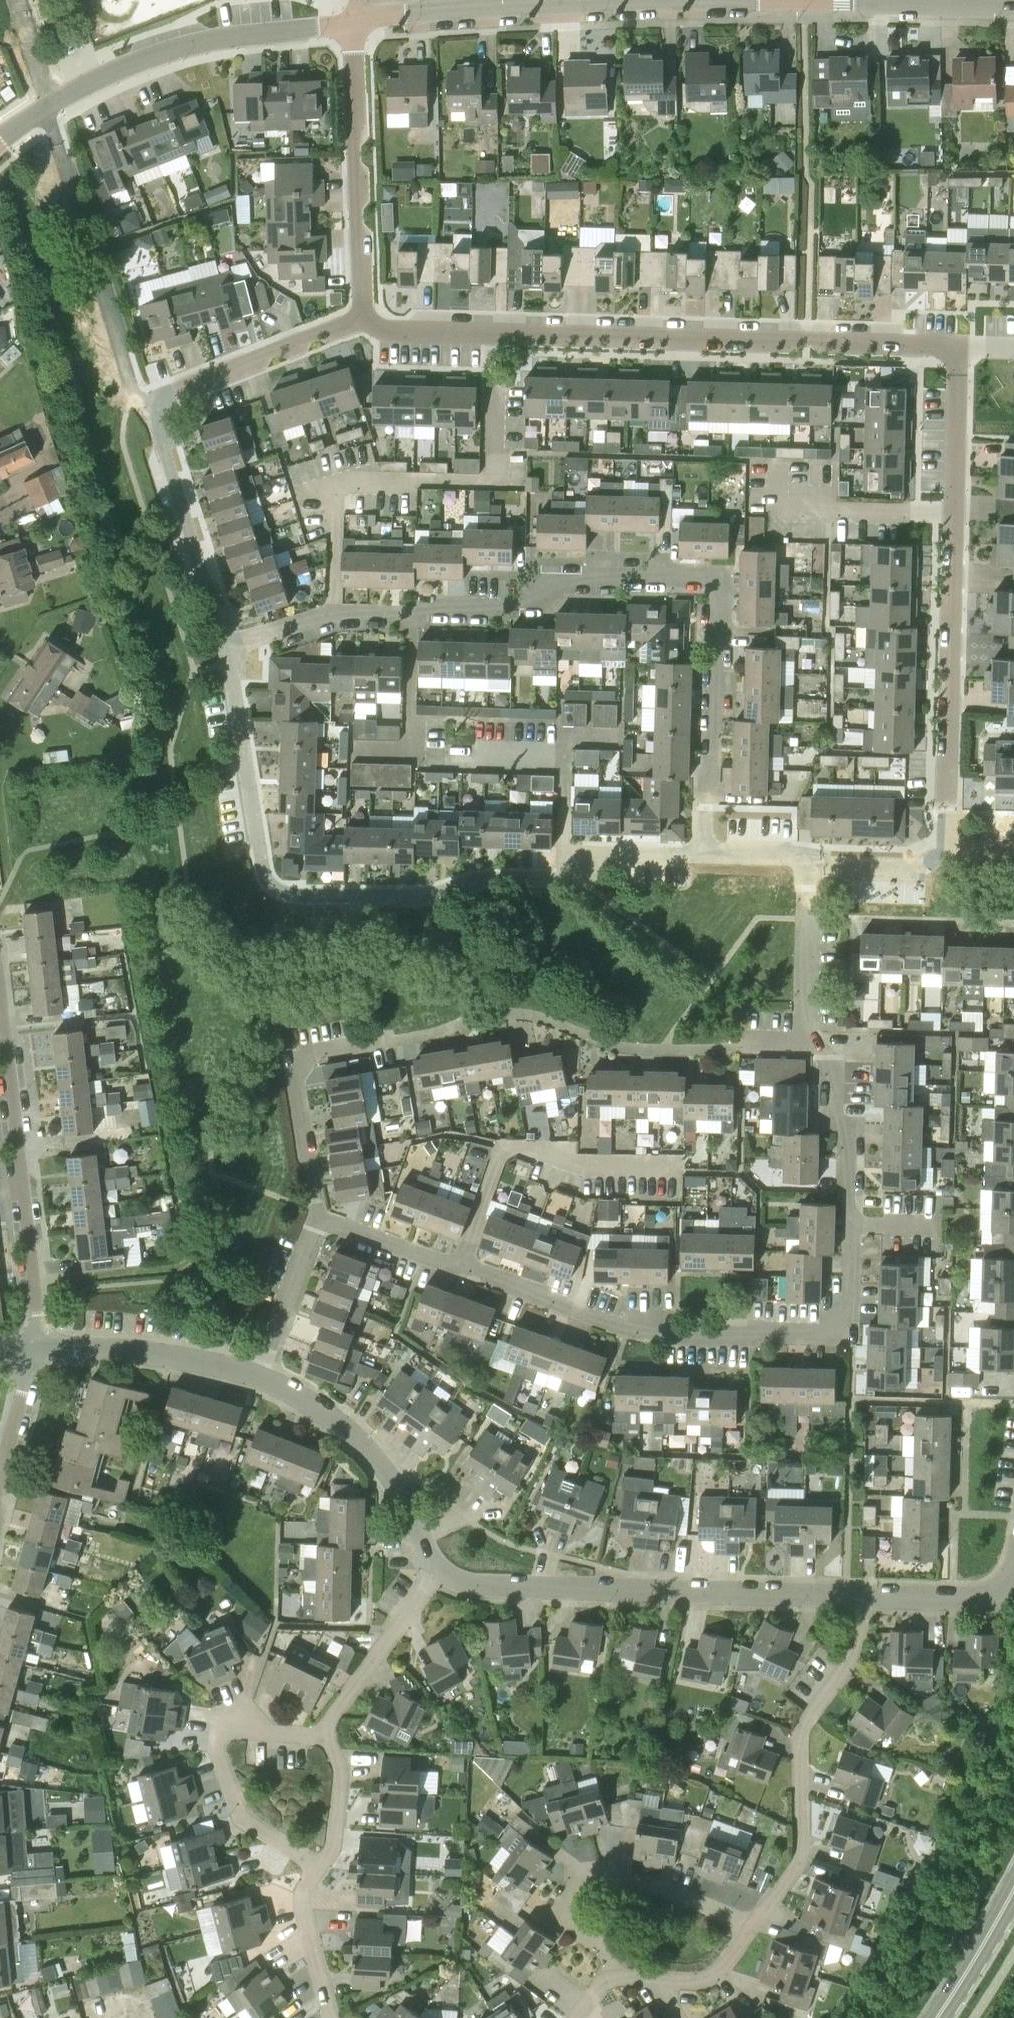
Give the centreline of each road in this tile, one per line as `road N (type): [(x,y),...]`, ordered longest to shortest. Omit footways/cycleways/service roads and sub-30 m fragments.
road 1 (residential): [(711,837),(720,579),(567,577),(537,607),(334,612),(228,645)]
road 2 (residential): [(317,1218),(513,1281),(532,1297),(629,1331),(752,1336),(846,1328),(850,1225)]
road 3 (residential): [(368,317),(394,334),(926,348),(947,358),(955,375)]
road 4 (residential): [(228,645),(160,405),(176,390),(368,317)]
road 5 (residential): [(955,375),(945,823),(953,839)]
road 6 (residential): [(866,1598),(476,1585),(441,1570)]
road 7 (residential): [(0,145),(110,73),(185,41),(358,18)]
road 8 (residential): [(866,1598),(860,1645),(801,1731),(800,1860),(754,1926)]
road 9 (residential): [(32,1349),(37,1308),(0,992)]
road 10 (residential): [(358,18),(368,317)]
road 11 (residential): [(754,1926),(675,1892),(602,1875),(568,1918),(608,1952),(614,1977)]
road 12 (residential): [(320,1871),(243,1818),(217,1747),(228,1730),(329,1739)]
road 13 (residential): [(358,18),(631,0)]
road 14 (residential): [(441,1570),(368,1449),(317,1406),(259,1378)]
road 15 (residential): [(317,1218),(292,1069),(302,1057),(368,1044)]
road 16 (residential): [(259,1378),(130,1350),(32,1349)]
road 17 (residential): [(260,866),(228,645)]
road 18 (residential): [(329,1739),(329,1722),(441,1570)]
road 19 (residential): [(850,1225),(851,1131),(835,1113),(836,1068),(805,1044)]
road 20 (residential): [(820,0),(1013,3)]
road 21 (residential): [(805,1044),(811,861)]
road 22 (residential): [(259,1378),(317,1218)]
road 23 (residential): [(558,874),(580,851),(679,852),(711,837)]
road 24 (residential): [(754,1926),(710,1980),(614,1977)]
road 25 (residential): [(1013,1575),(999,1592),(971,1600),(866,1598)]
road 26 (residential): [(331,2017),(303,1900),(320,1871)]
road 27 (residential): [(811,861),(911,862),(953,839)]
road 28 (residential): [(320,1871),(336,1843),(342,1785),(329,1739)]
road 29 (secondary): [(941,2017),(1013,1899)]
road 30 (residential): [(0,1481),(32,1349)]

